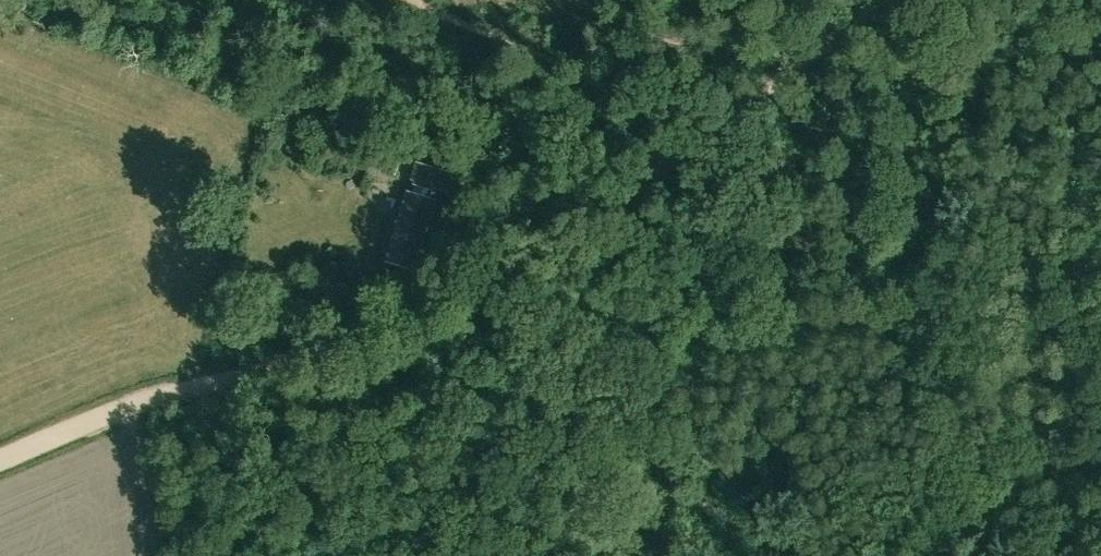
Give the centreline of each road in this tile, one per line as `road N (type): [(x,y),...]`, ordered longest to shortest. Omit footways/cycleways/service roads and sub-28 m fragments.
road 1 (track): [(287,359),(409,325),(495,288),(534,267),(674,152)]
road 2 (track): [(0,463),(149,400),(287,359)]
road 3 (track): [(674,152),(857,0)]

